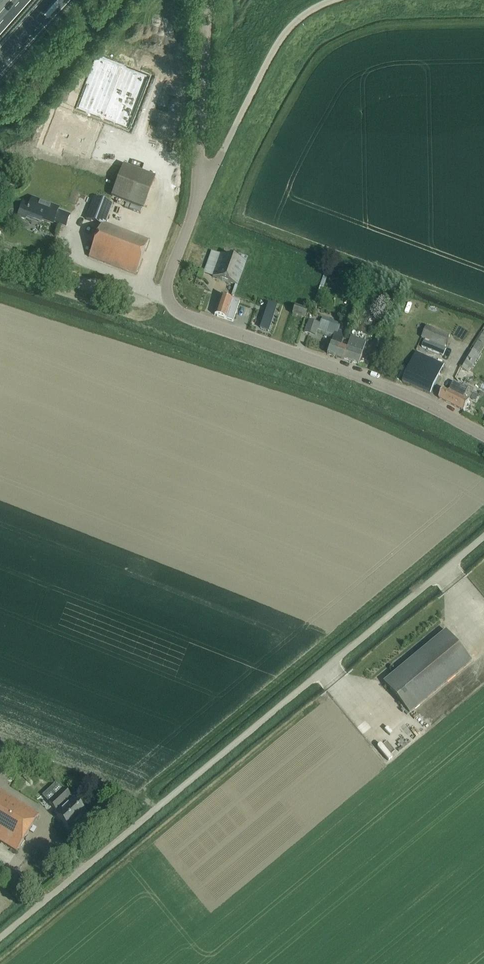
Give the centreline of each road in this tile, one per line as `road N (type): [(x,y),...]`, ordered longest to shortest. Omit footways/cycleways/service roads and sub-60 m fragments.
road 1 (unclassified): [(0,937),(483,536)]
road 2 (unclassified): [(483,436),(406,395),(179,314),(166,296)]
road 3 (unclassified): [(207,181),(280,43),(337,0)]
road 4 (unclassified): [(207,181),(199,172),(205,0)]
road 5 (unclassified): [(166,296),(0,239)]
road 6 (unclassified): [(166,296),(207,181)]

